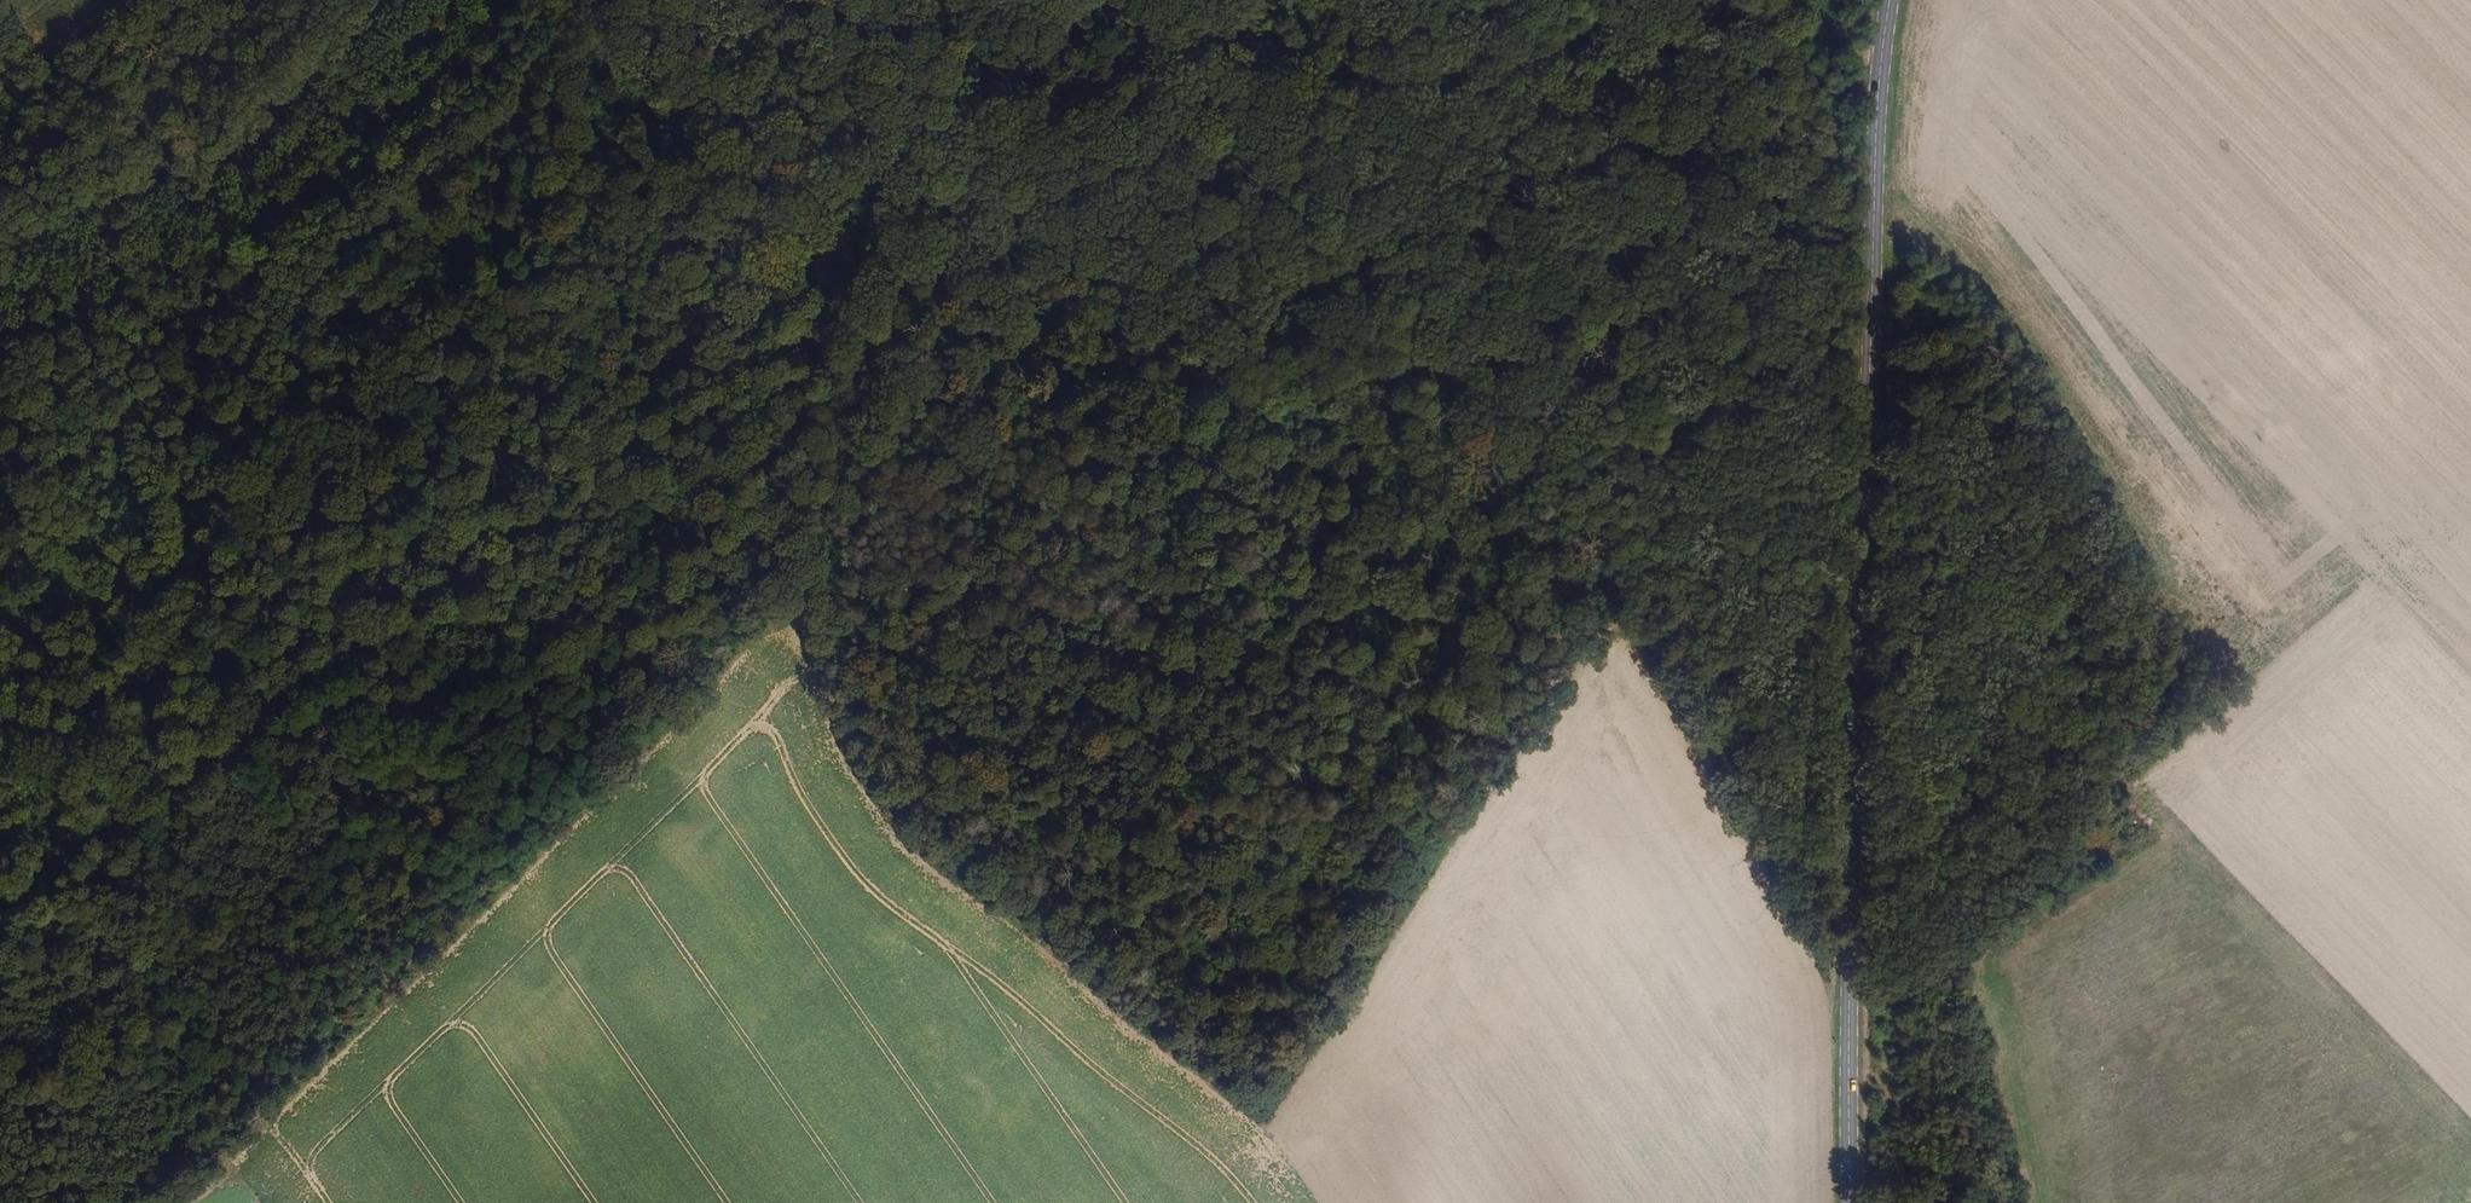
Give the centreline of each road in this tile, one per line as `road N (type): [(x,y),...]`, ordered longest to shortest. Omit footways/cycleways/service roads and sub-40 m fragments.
road 1 (track): [(0,891),(767,358),(1037,92),(1178,64),(1588,36),(1882,48)]
road 2 (secondary): [(1855,1202),(1858,671),(1889,0)]

